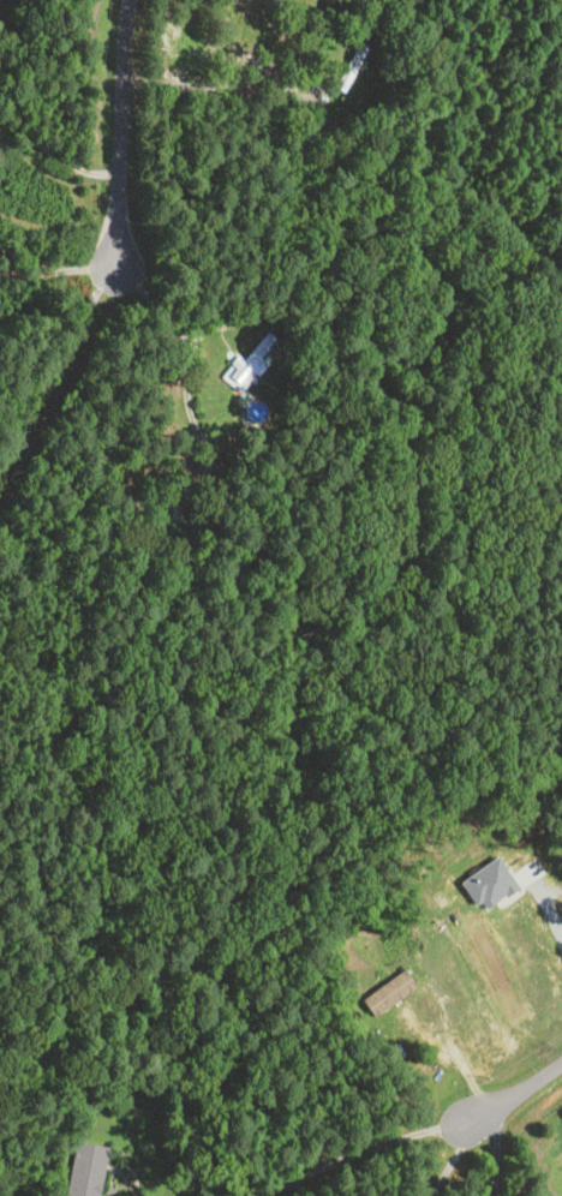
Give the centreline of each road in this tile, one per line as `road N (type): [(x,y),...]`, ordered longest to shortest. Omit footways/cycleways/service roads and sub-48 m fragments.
road 1 (residential): [(130,0),(119,265)]

